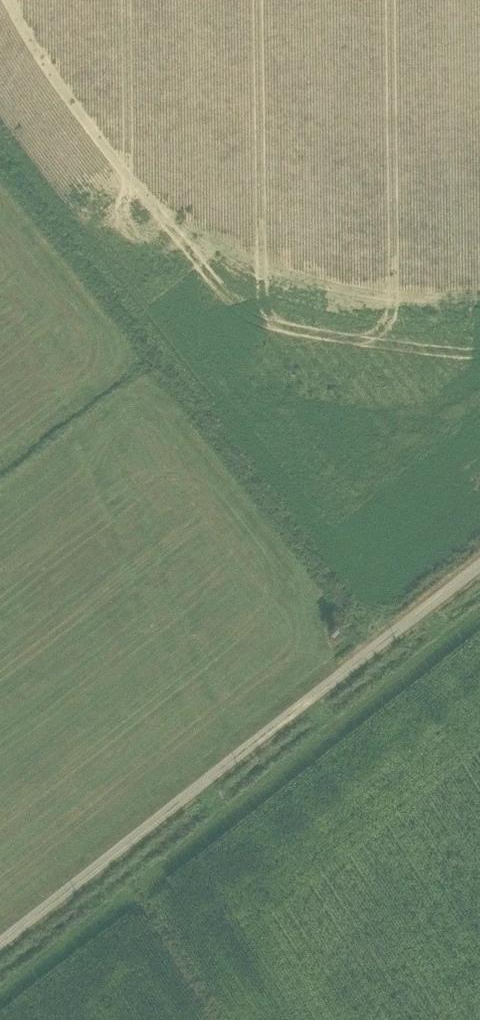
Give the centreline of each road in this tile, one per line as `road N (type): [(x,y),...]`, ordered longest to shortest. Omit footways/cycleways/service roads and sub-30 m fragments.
road 1 (track): [(0,941),(479,559)]

